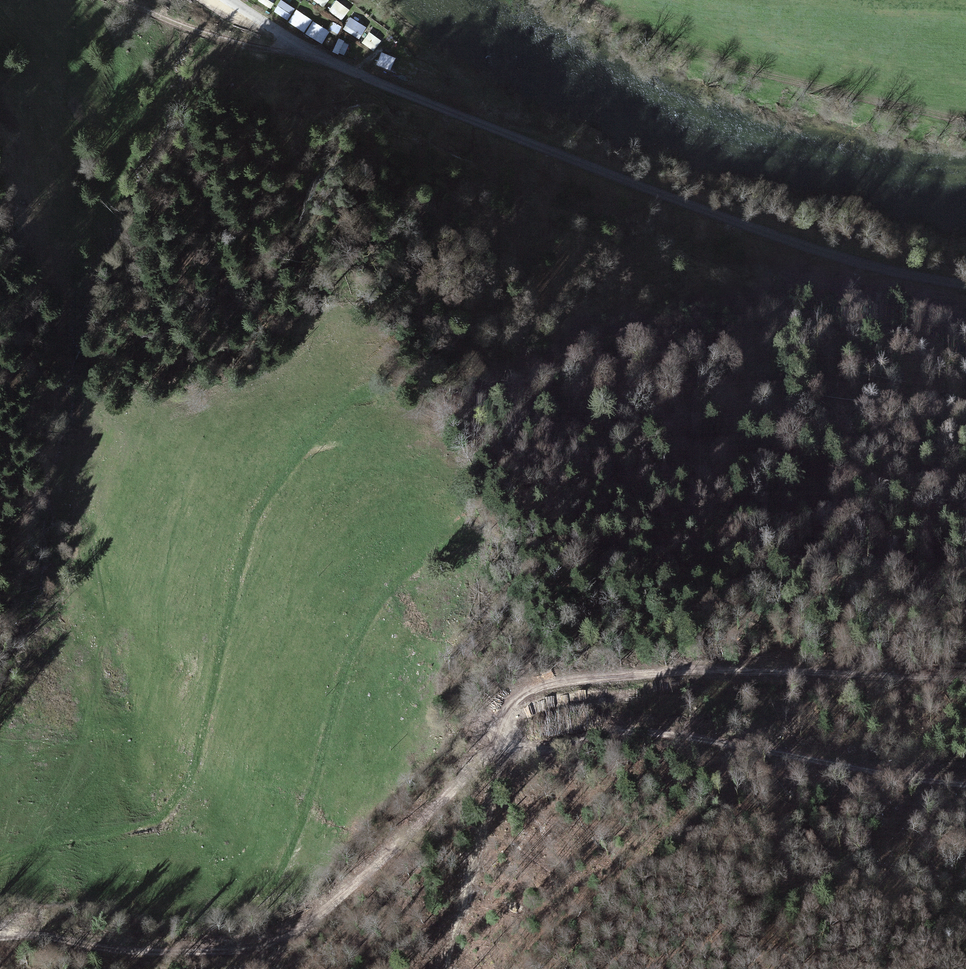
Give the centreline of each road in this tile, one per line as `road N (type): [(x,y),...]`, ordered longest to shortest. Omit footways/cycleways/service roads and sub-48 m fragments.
road 1 (track): [(0,937),(147,949),(257,947),(290,935),(500,748),(509,704),(529,689),(776,670),(965,681)]
road 2 (track): [(147,949),(248,913),(267,895),(371,614),(393,585),(449,544),(477,537),(663,580),(742,585)]
road 3 (unclassified): [(965,283),(871,265),(670,196),(334,64),(228,0)]
road 4 (track): [(0,861),(44,843),(147,824),(173,806),(200,748),(260,507),(364,393)]
road 5 (track): [(500,748),(705,739),(965,777)]
road 6 (track): [(965,118),(721,59),(588,0)]
road 7 (track): [(306,49),(234,41),(123,0)]

